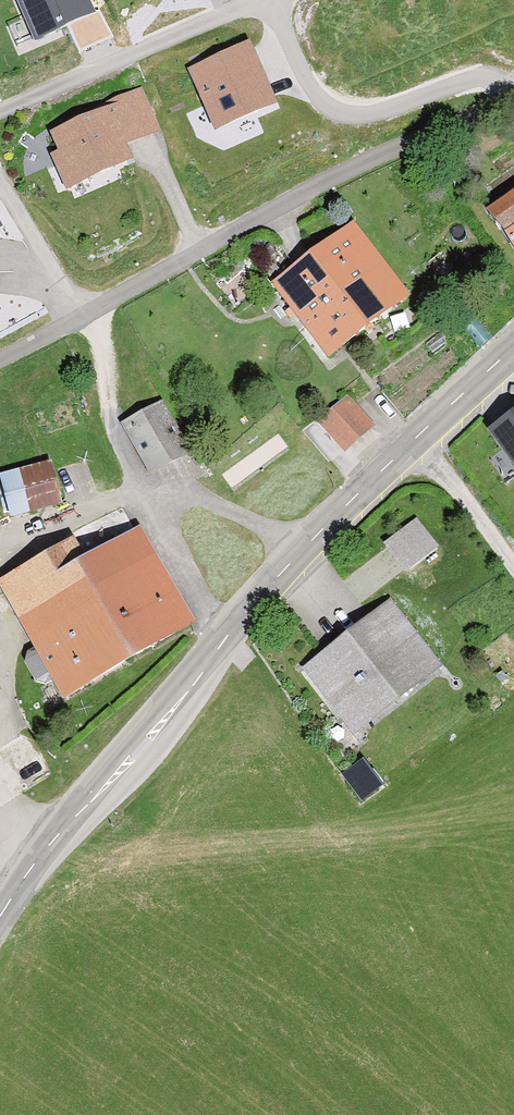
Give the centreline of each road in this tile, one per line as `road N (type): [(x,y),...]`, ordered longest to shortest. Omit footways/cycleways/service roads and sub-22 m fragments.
road 1 (secondary): [(513,355),(305,547),(38,859),(0,917)]
road 2 (residential): [(0,361),(345,173),(513,110)]
road 3 (track): [(410,444),(513,572)]

